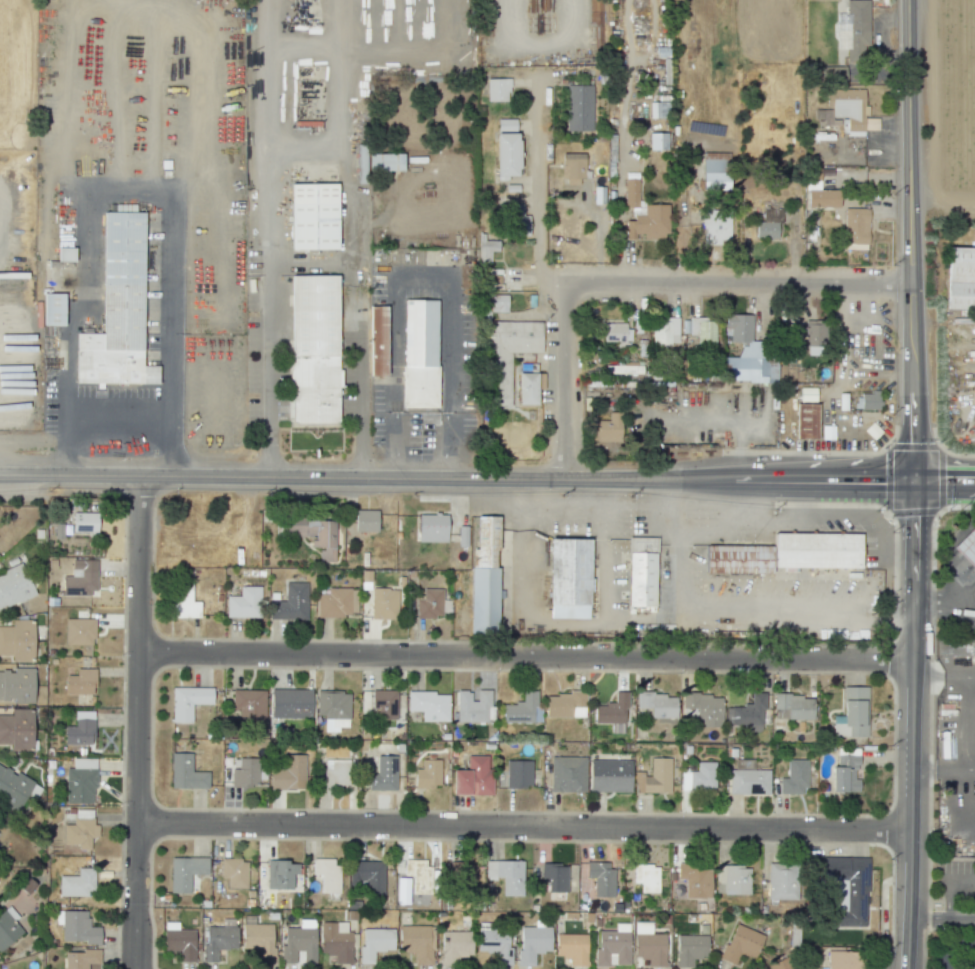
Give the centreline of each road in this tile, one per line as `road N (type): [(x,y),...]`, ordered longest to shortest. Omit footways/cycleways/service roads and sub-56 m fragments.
road 1 (residential): [(0,476),(913,481)]
road 2 (residential): [(913,660),(138,652)]
road 3 (residential): [(910,831),(137,823)]
road 4 (residential): [(564,479),(565,301),(572,286),(911,283)]
road 5 (residential): [(134,968),(139,476)]
road 6 (secondary): [(913,481),(909,0)]
road 7 (secondary): [(910,831),(913,481)]
road 8 (secondary): [(907,968),(910,831)]

